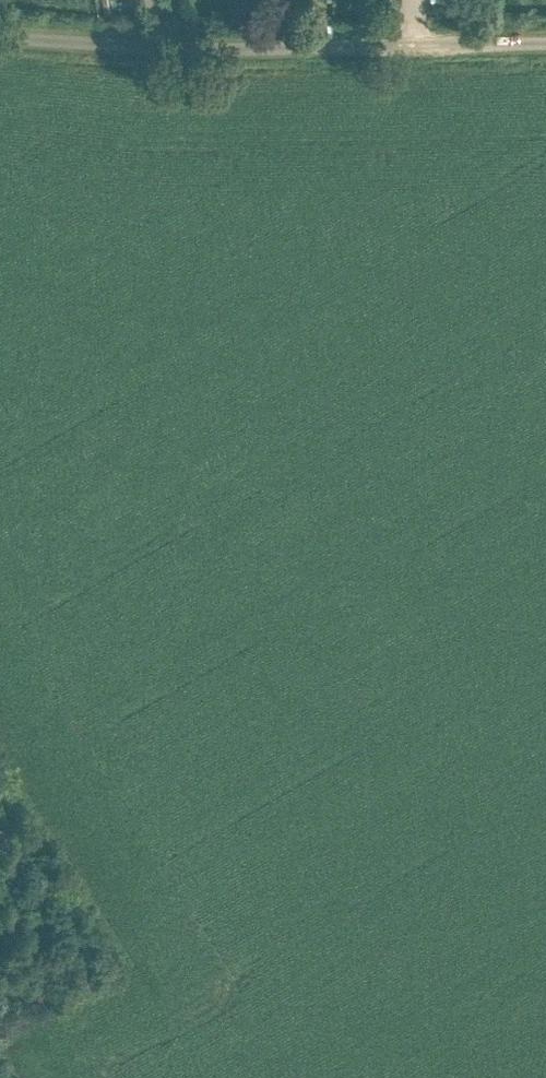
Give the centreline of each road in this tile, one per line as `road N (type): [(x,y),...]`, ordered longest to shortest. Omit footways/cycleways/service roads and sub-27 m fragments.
road 1 (unclassified): [(0,23),(68,30),(545,22)]

